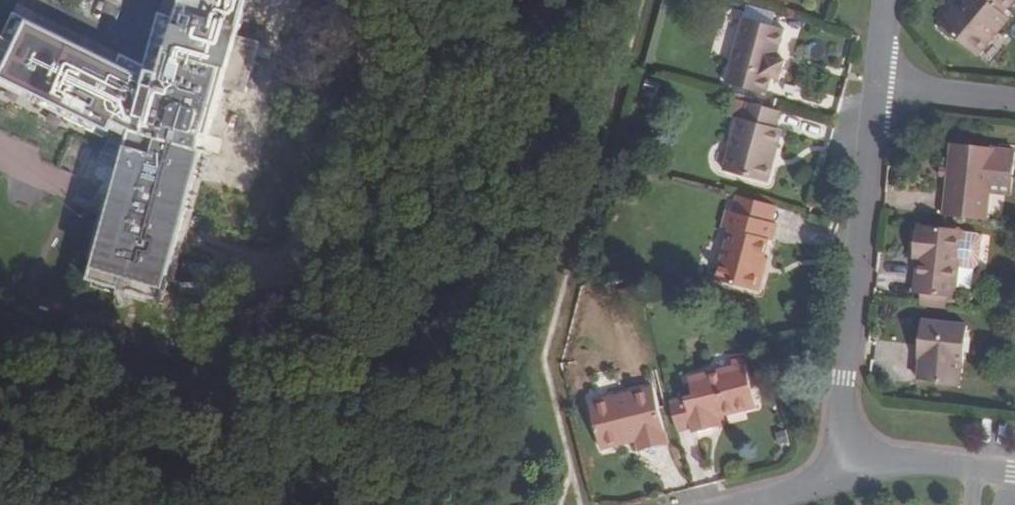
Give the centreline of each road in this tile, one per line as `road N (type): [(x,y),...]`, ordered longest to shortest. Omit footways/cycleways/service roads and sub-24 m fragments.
road 1 (track): [(581,504),(544,363),(640,0)]
road 2 (residential): [(834,481),(876,86)]
road 3 (residential): [(1014,473),(925,462),(834,481)]
road 4 (residential): [(1014,98),(876,86)]

